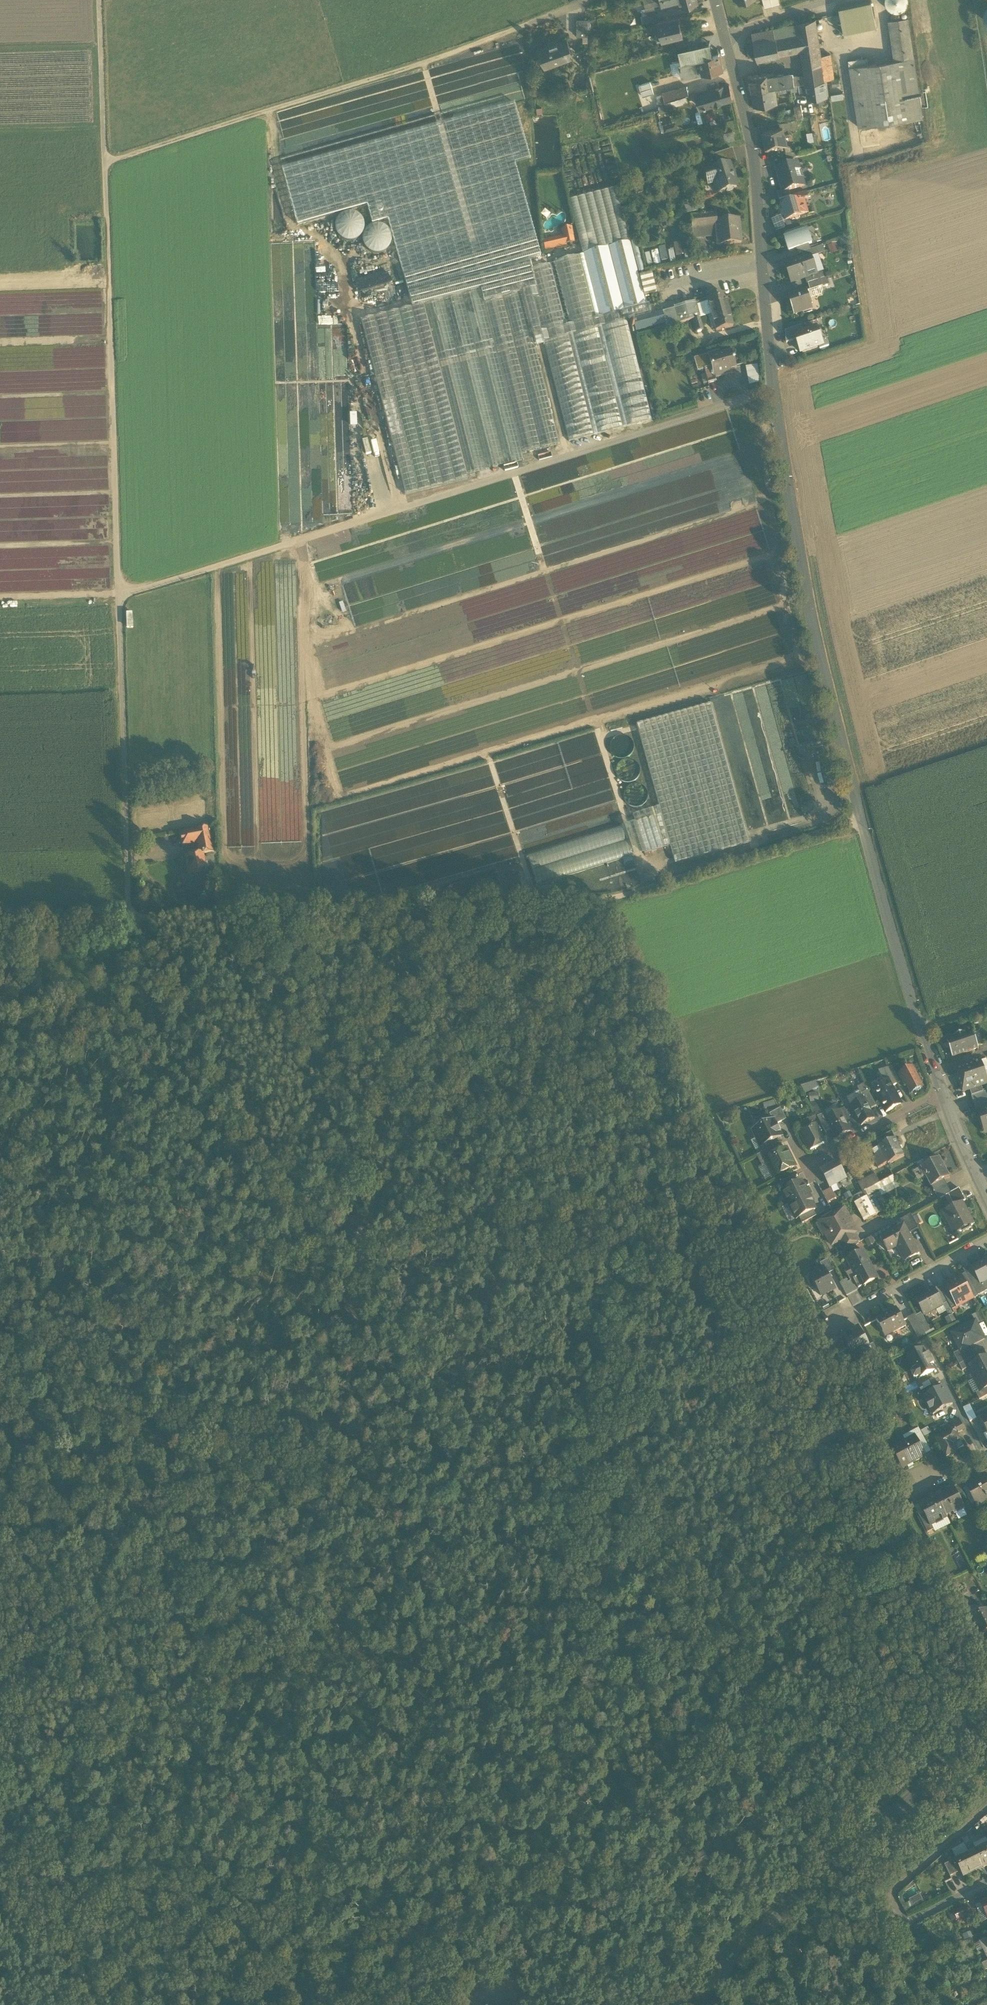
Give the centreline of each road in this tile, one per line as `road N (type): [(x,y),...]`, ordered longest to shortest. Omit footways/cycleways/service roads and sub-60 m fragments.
road 1 (track): [(129,915),(717,1971)]
road 2 (track): [(99,0),(129,915)]
road 3 (track): [(606,900),(986,1664)]
road 4 (unclassified): [(129,915),(606,900),(864,817)]
road 5 (track): [(119,596),(776,387)]
road 6 (track): [(0,1530),(285,2004)]
road 7 (track): [(104,161),(547,15)]
road 8 (unclassified): [(776,387),(821,655),(864,817)]
road 9 (residential): [(715,0),(755,168),(776,387)]
road 10 (secondary): [(717,1971),(986,1732)]
road 11 (unclassified): [(864,817),(925,1030)]
road 12 (residential): [(945,1091),(805,1167)]
road 13 (residential): [(986,1243),(844,1315)]
road 14 (residential): [(986,1808),(892,1894),(906,1922)]
road 15 (residential): [(779,2004),(822,1968),(906,1922)]
road 16 (track): [(129,915),(0,919)]

